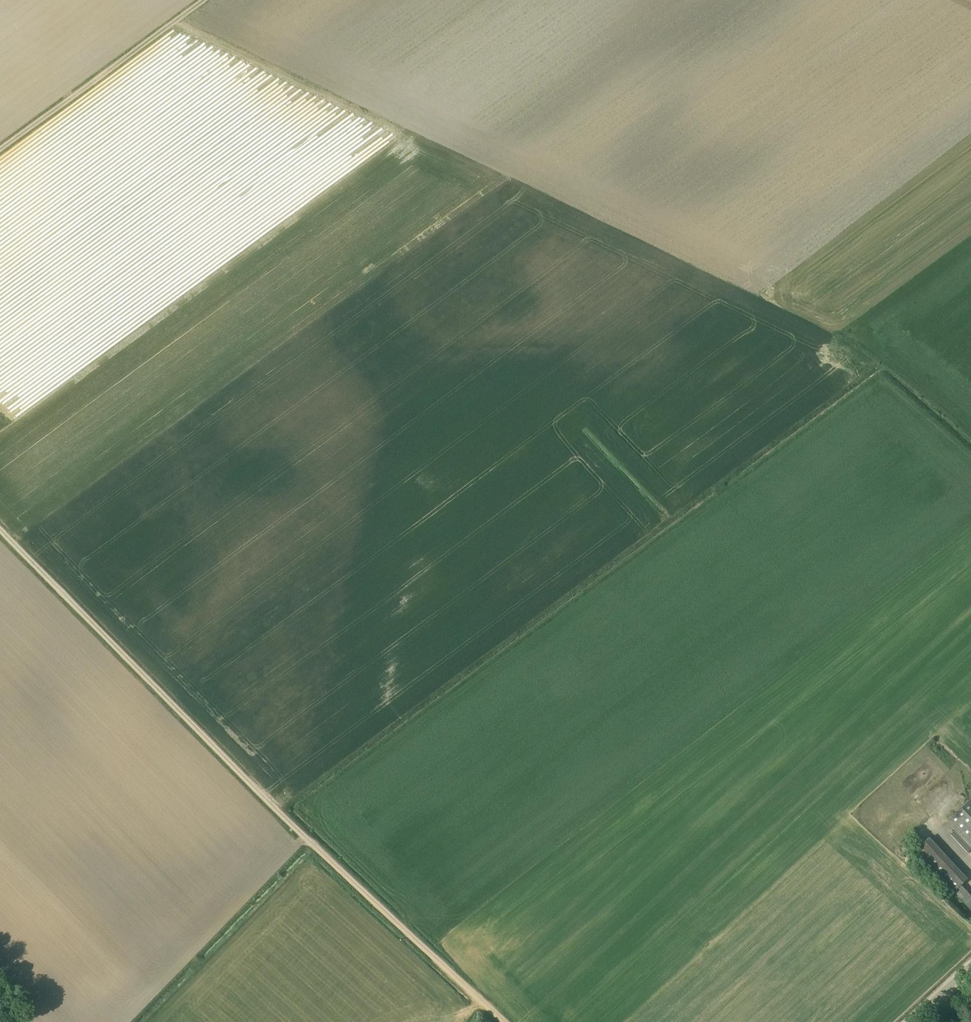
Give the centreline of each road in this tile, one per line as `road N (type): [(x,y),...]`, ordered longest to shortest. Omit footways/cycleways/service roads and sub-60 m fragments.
road 1 (track): [(0,530),(262,798),(503,1021)]
road 2 (track): [(0,149),(203,0)]

